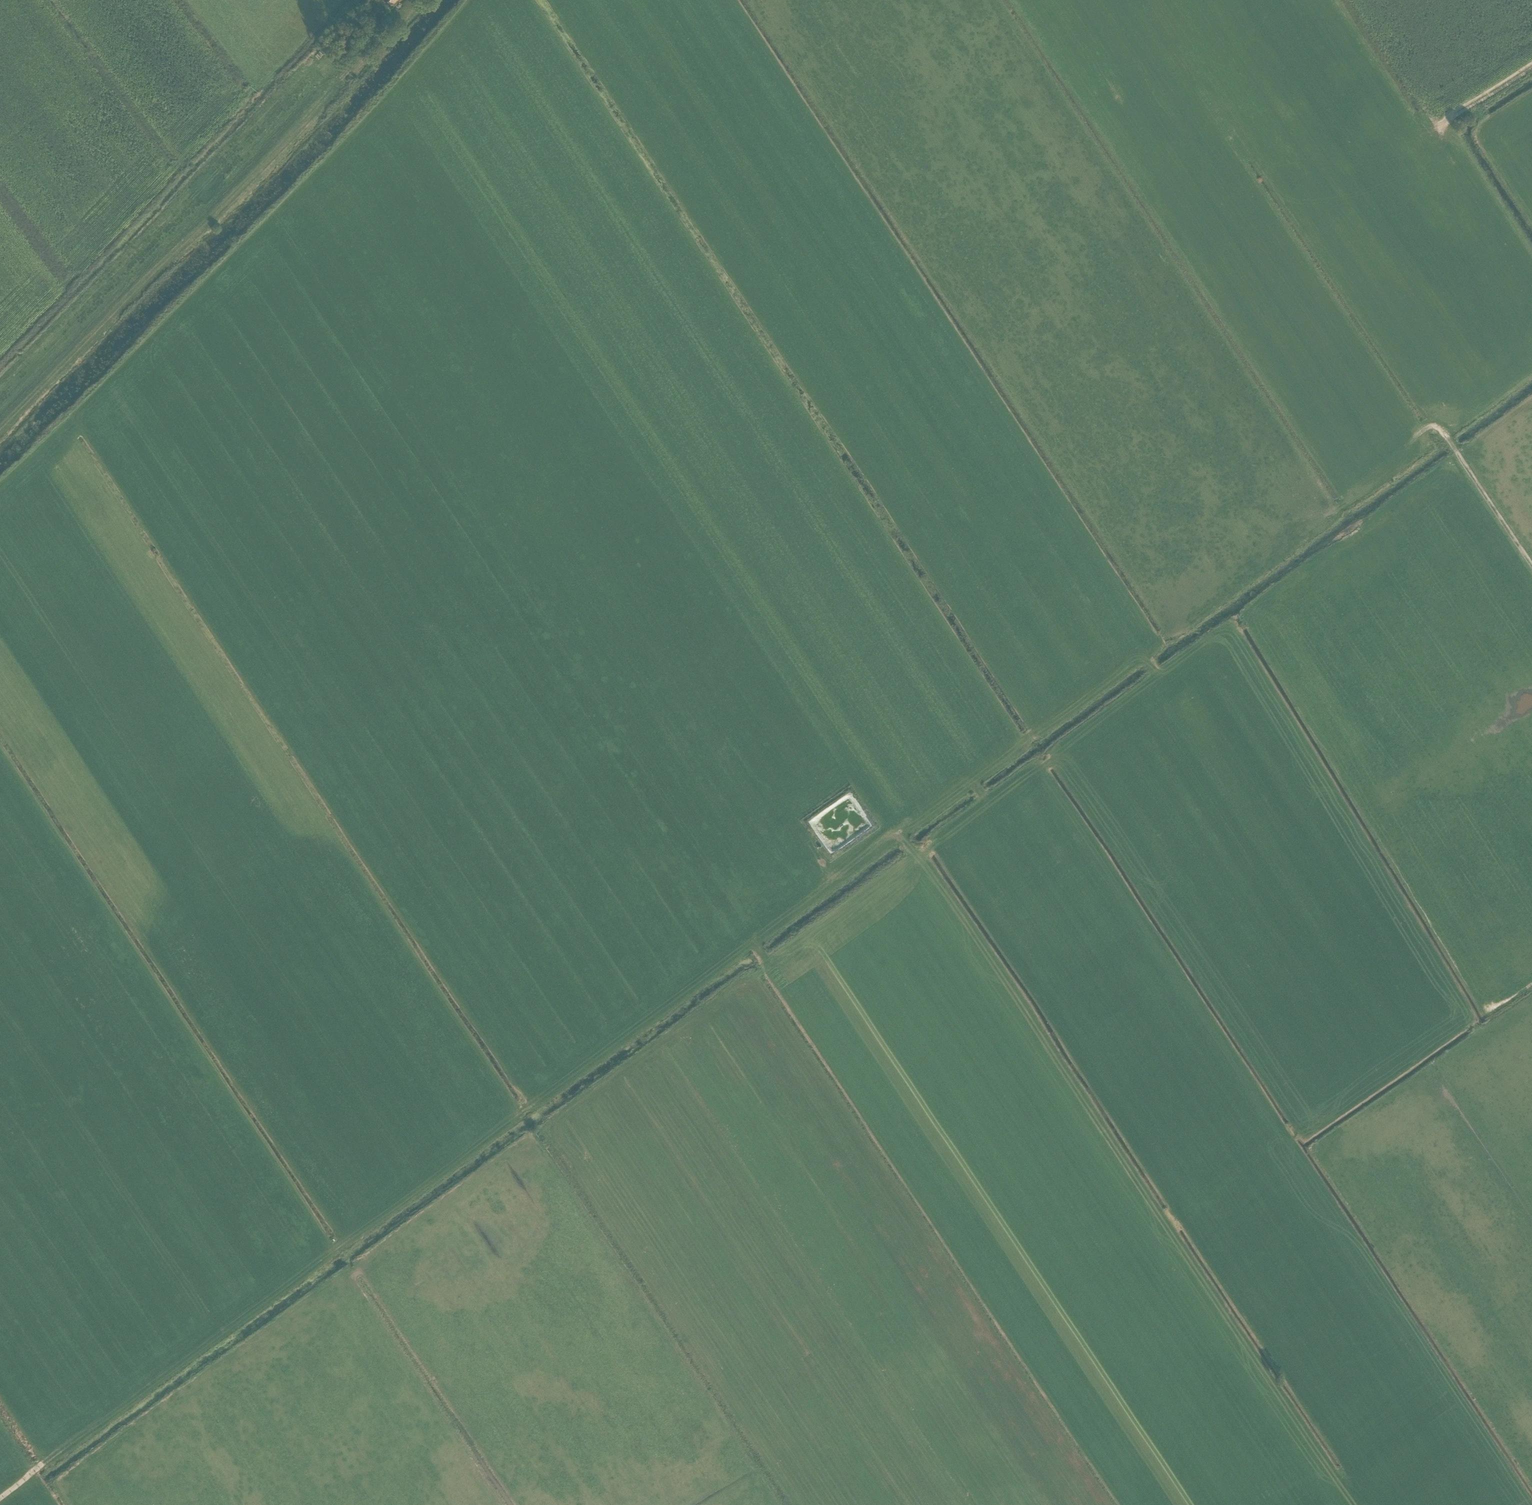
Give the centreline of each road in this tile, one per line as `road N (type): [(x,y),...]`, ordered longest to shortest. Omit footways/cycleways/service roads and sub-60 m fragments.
road 1 (track): [(1417,438),(1403,461),(44,1465)]
road 2 (track): [(379,14),(358,32),(359,58),(343,75),(0,424)]
road 3 (track): [(1417,438),(1430,428),(1444,434),(1531,567)]

